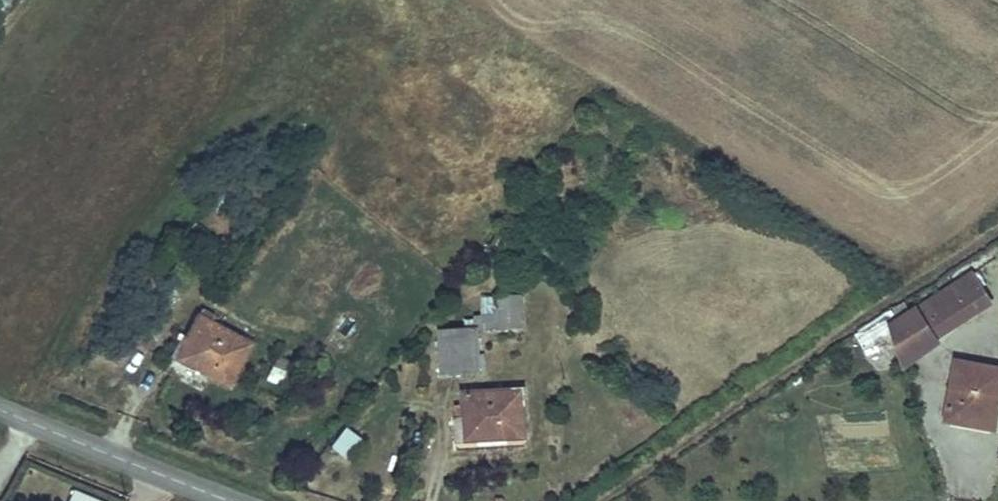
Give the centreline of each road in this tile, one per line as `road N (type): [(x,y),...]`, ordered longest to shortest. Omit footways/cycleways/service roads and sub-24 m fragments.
road 1 (tertiary): [(0,407),(235,500)]

